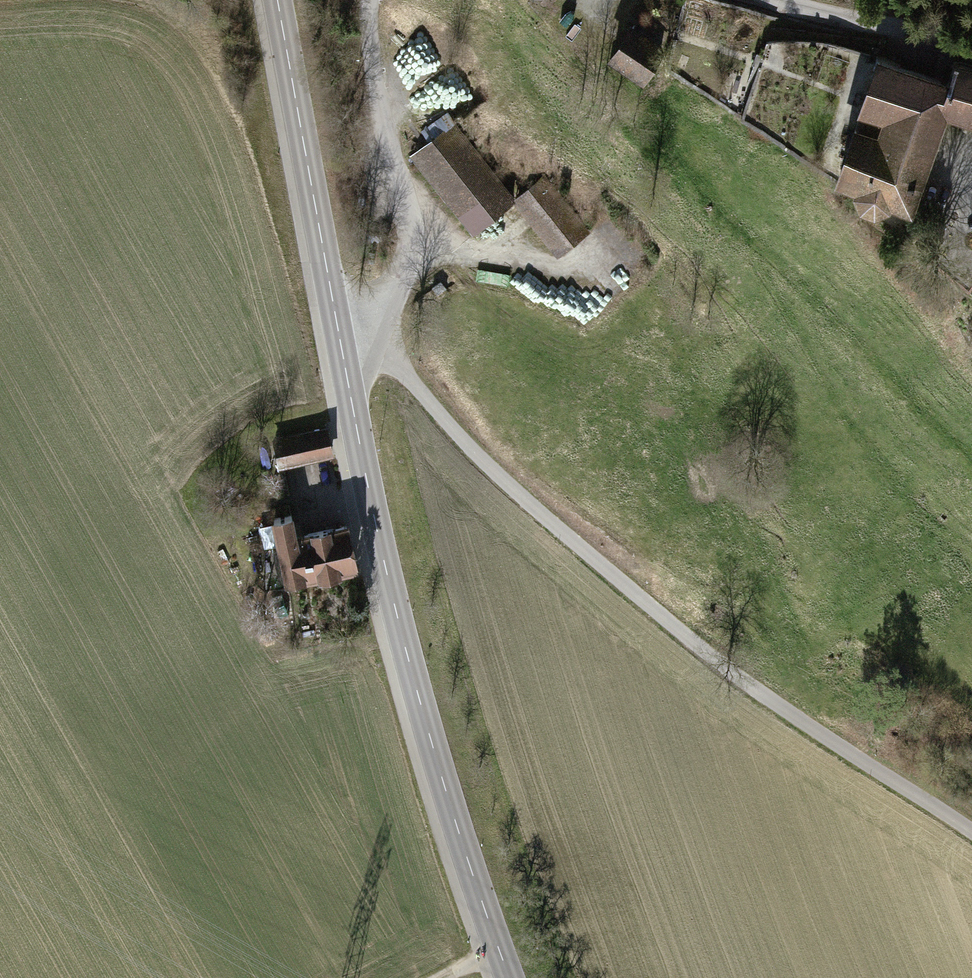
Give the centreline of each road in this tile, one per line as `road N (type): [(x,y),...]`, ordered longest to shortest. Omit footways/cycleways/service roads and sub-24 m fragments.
road 1 (track): [(334,309),(364,323),(503,480),(696,644),(971,832)]
road 2 (tertiary): [(509,977),(438,766),(375,525),(334,309)]
road 3 (residential): [(334,309),(389,292),(403,280),(409,250),(379,103),(370,0)]
road 4 (tertiary): [(334,309),(277,0)]
road 5 (residential): [(777,0),(971,51)]

